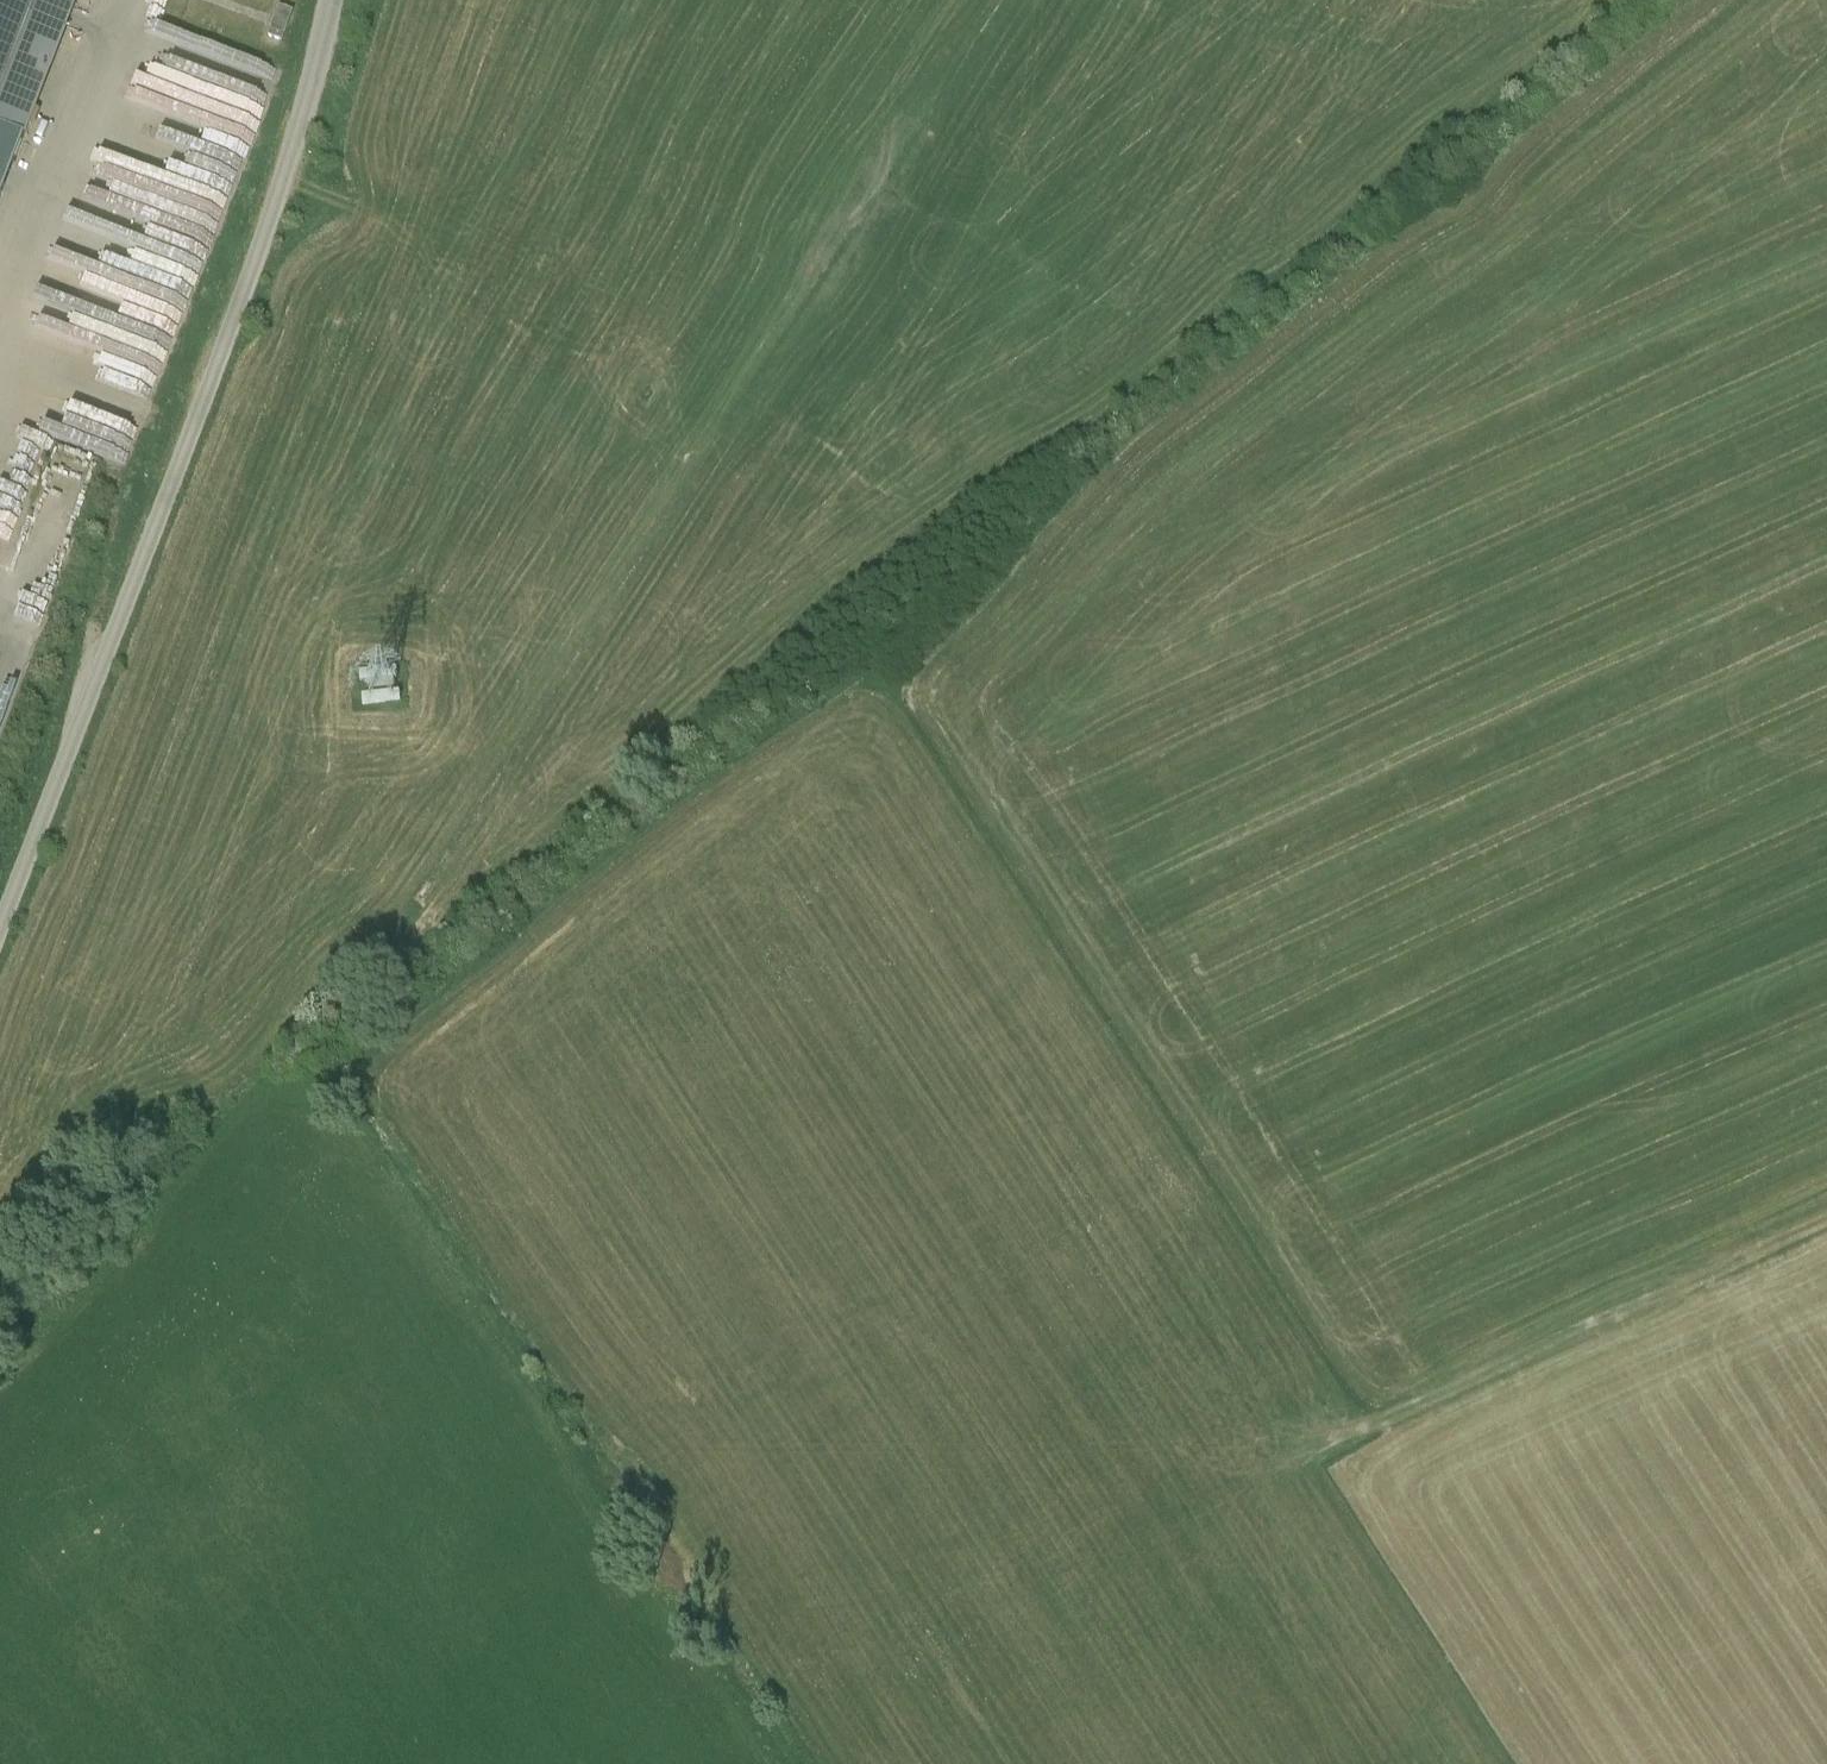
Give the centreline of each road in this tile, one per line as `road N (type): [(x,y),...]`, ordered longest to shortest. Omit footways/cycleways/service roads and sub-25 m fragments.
road 1 (unclassified): [(0,922),(297,125),(327,0)]
road 2 (track): [(1826,1224),(1297,1469)]

